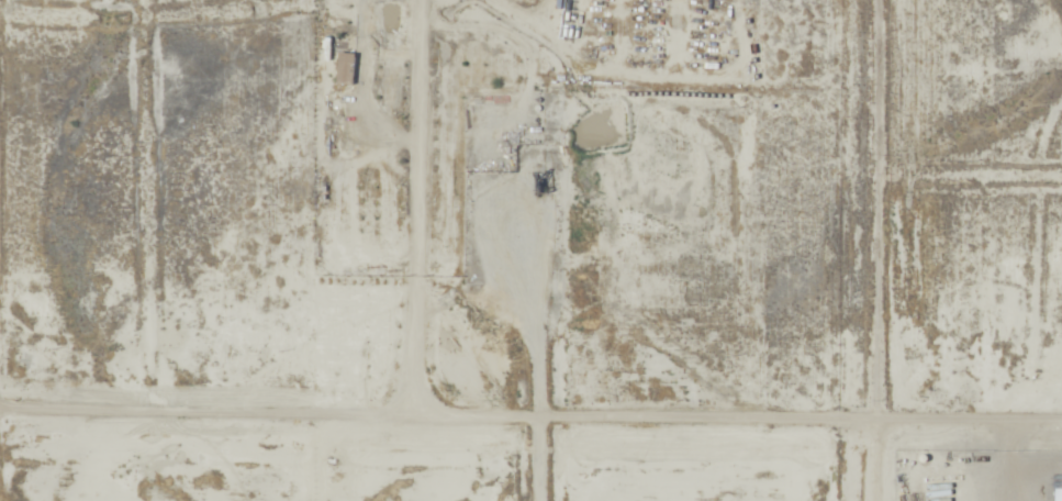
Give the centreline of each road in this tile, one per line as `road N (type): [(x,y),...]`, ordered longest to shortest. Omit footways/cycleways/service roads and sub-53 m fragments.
road 1 (residential): [(1061,430),(0,414)]
road 2 (track): [(865,500),(881,0)]
road 3 (track): [(1061,180),(875,180)]

